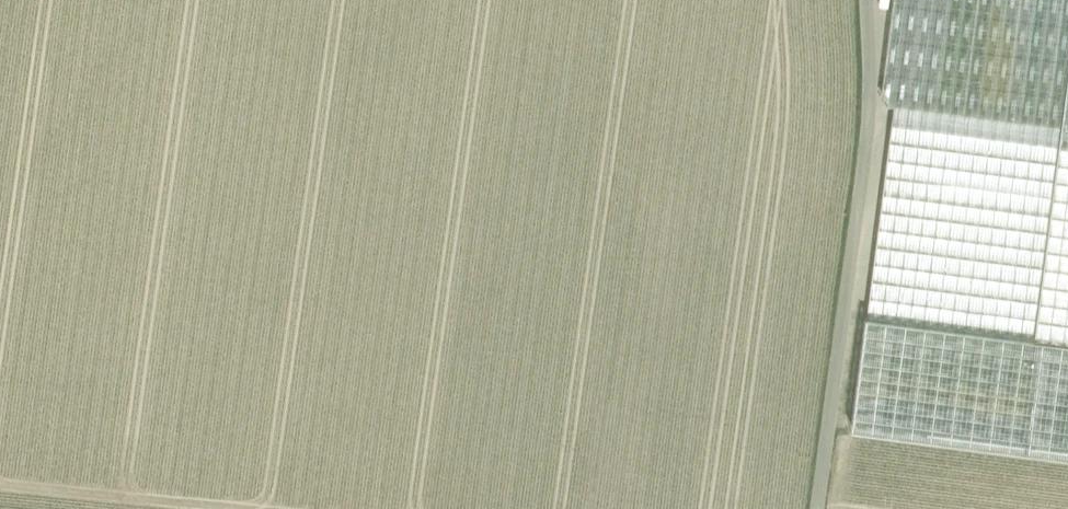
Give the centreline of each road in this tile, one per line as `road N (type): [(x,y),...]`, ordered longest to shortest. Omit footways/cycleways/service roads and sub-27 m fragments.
road 1 (unclassified): [(865,0),(871,97),(821,508)]

